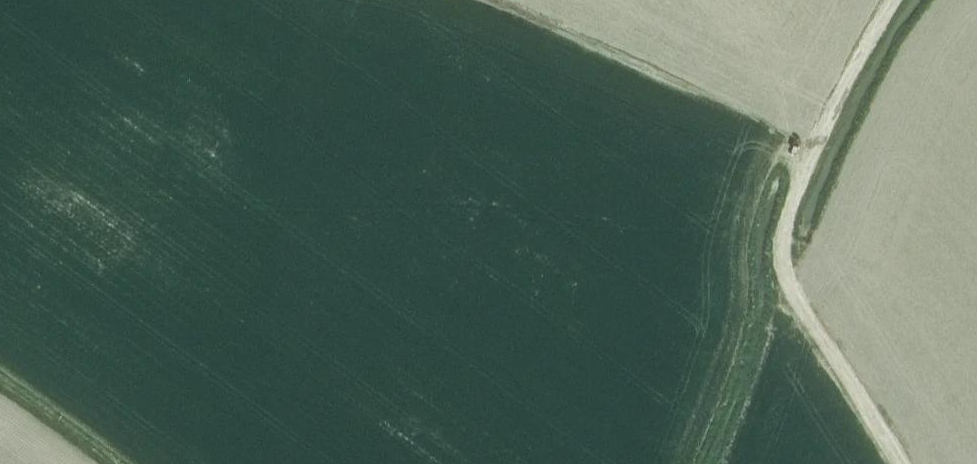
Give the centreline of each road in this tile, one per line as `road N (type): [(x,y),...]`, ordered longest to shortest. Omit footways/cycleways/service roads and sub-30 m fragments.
road 1 (track): [(896,0),(827,123),(791,208),(783,255),(797,297),(900,463)]

